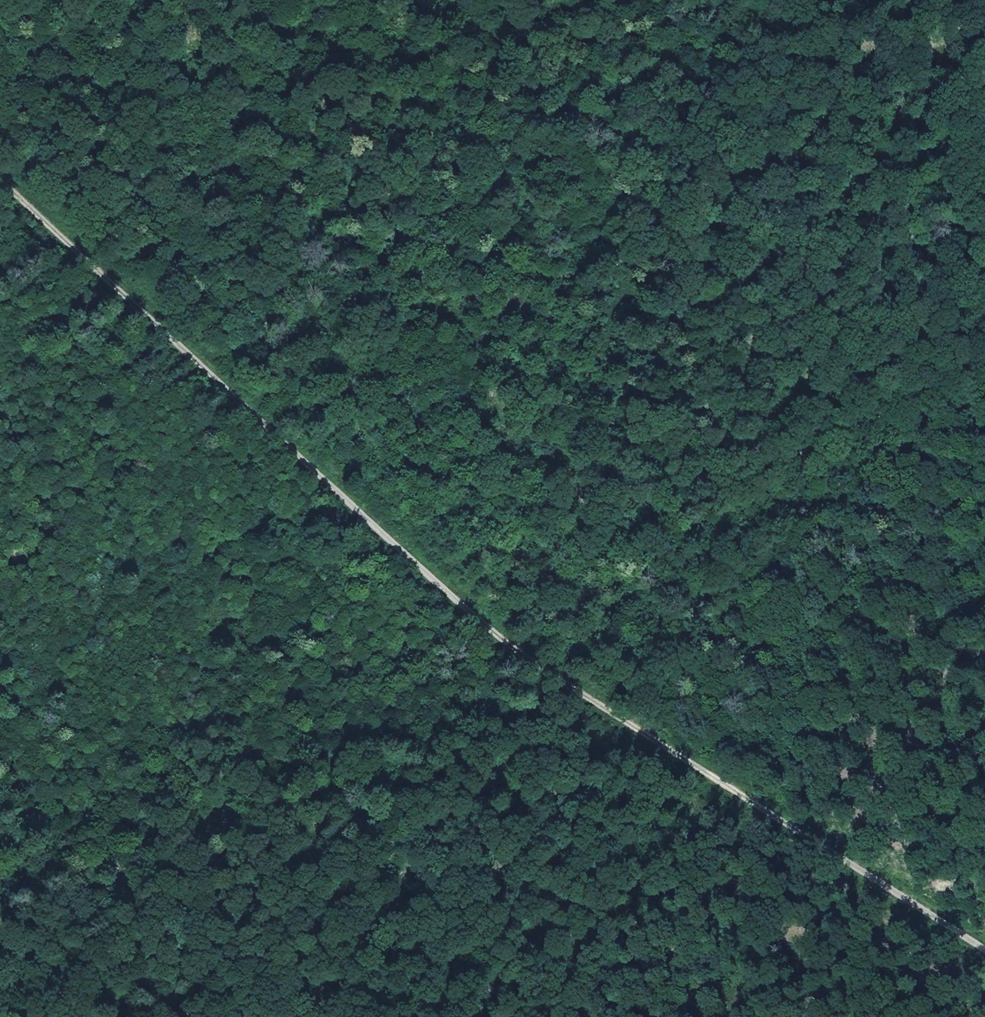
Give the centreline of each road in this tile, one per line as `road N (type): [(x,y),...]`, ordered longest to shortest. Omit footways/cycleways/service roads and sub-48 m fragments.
road 1 (track): [(984,948),(439,587),(0,182)]
road 2 (track): [(608,1016),(984,437)]

